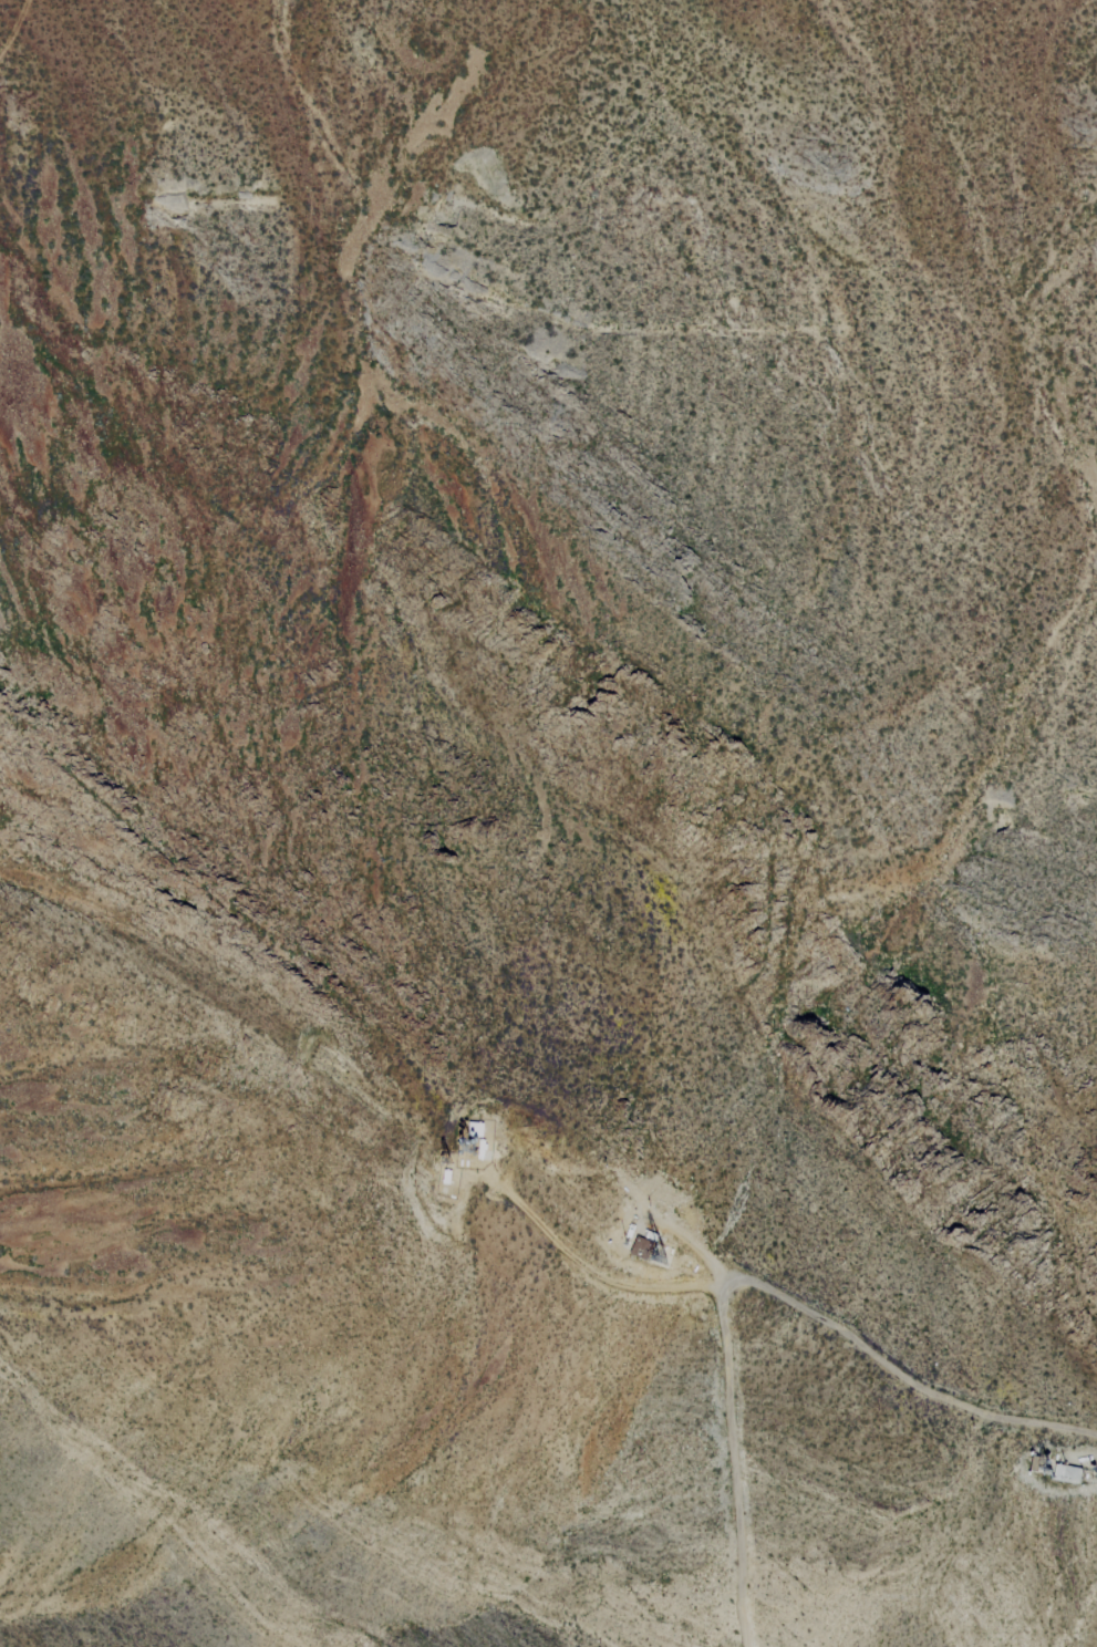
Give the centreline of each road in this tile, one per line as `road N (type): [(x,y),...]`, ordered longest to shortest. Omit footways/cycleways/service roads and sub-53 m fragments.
road 1 (track): [(1096,1437),(994,1418),(921,1392),(845,1334),(764,1288),(726,1288),(718,1316),(740,1646)]
road 2 (track): [(726,1288),(640,1294),(602,1286),(566,1263),(489,1184)]

